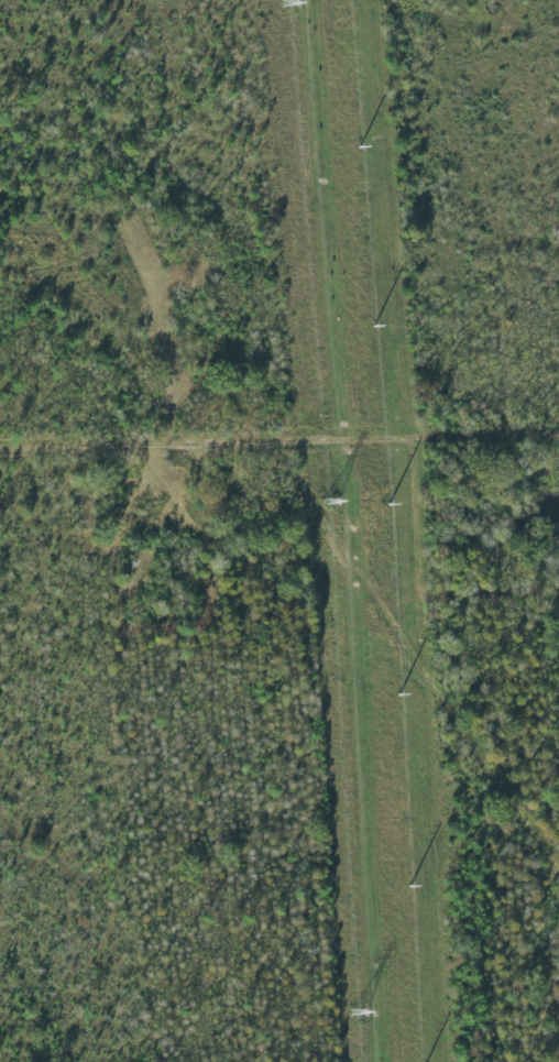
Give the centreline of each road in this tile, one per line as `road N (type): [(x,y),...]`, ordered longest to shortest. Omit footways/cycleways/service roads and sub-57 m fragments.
road 1 (track): [(0,446),(558,422)]
road 2 (track): [(558,594),(381,601),(275,434)]
road 3 (track): [(558,857),(381,601)]

